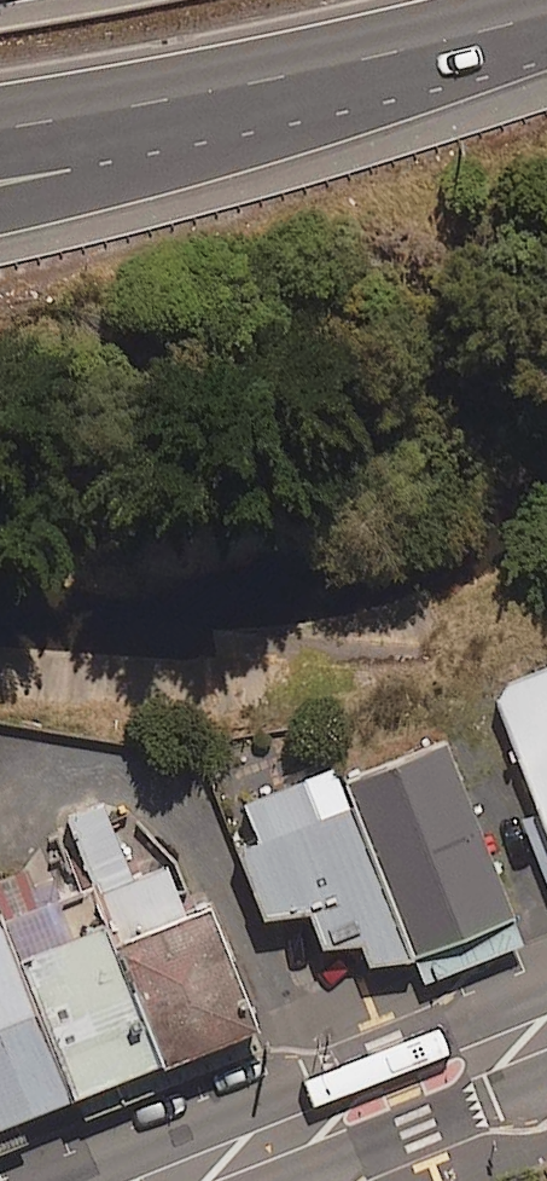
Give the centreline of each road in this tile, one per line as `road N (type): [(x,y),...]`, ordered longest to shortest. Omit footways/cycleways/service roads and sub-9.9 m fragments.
road 1 (motorway): [(546,16),(417,88),(96,192),(0,212)]
road 2 (motorway): [(546,13),(205,92),(0,127)]
road 3 (secondary): [(177,1180),(546,1033)]

